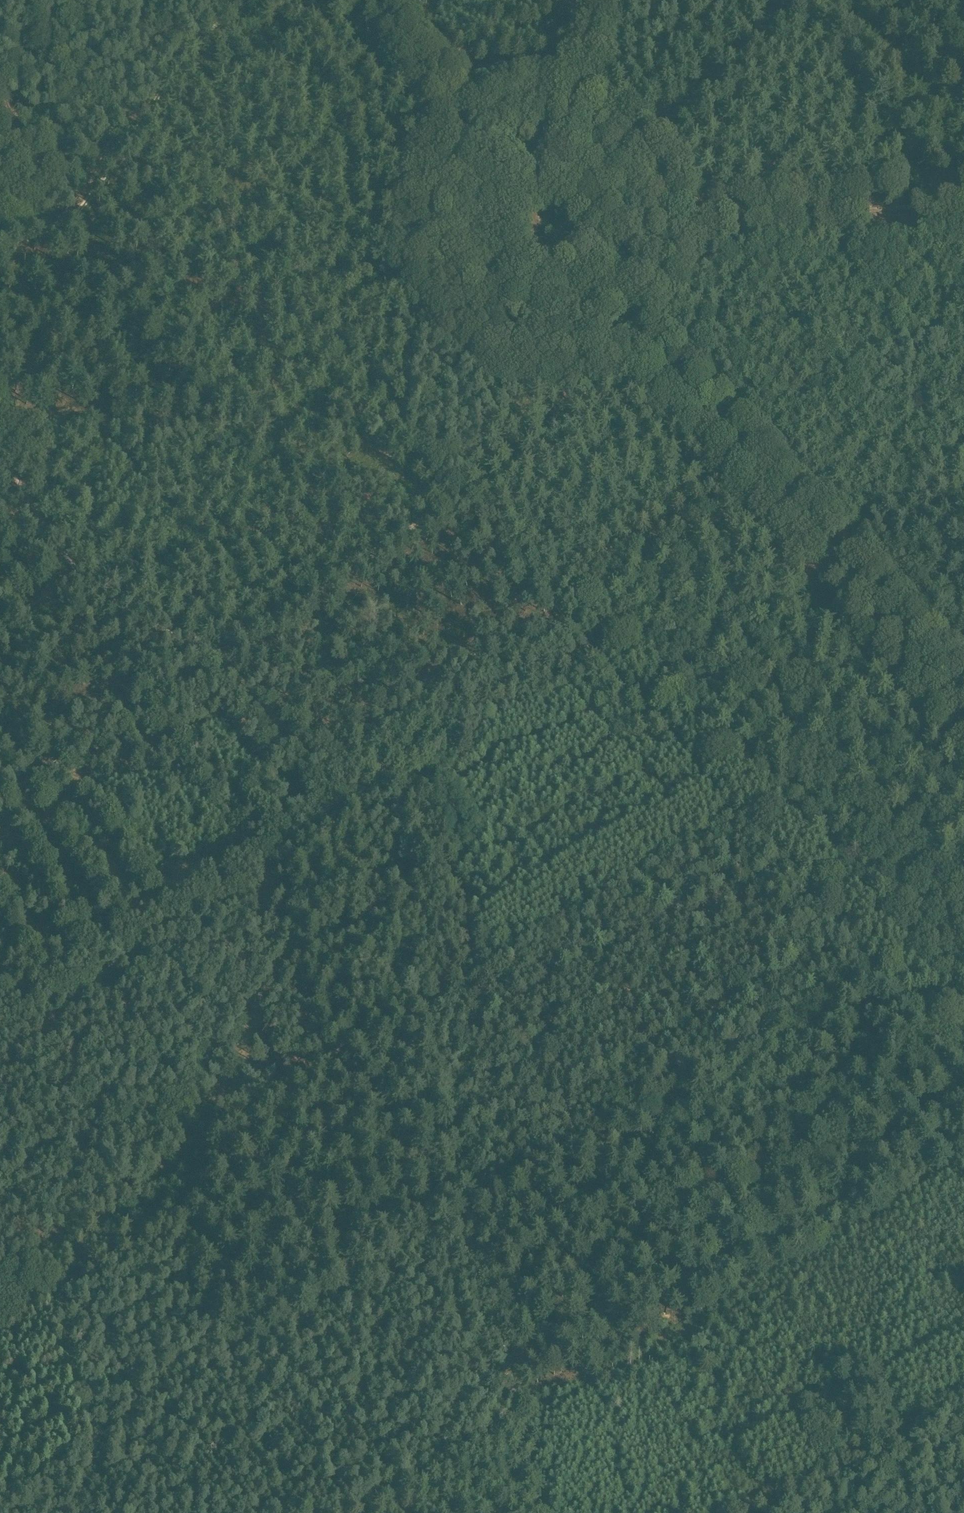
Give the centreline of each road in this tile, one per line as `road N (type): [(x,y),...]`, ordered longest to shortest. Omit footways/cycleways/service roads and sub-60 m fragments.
road 1 (track): [(873,985),(867,968),(476,509),(455,504),(431,513),(214,658),(81,572),(0,453)]
road 2 (track): [(0,1500),(473,1213),(873,985)]
road 3 (track): [(0,1273),(736,816)]
road 4 (track): [(0,1042),(361,807),(362,792),(326,743),(228,673)]
road 5 (track): [(543,1512),(417,1012)]
road 6 (track): [(629,325),(963,711)]
road 7 (track): [(672,224),(963,202)]
road 8 (track): [(0,801),(214,658)]
road 9 (track): [(766,1512),(963,1401)]
road 10 (track): [(0,173),(34,167),(70,143),(153,51)]
road 11 (track): [(346,1512),(519,1414)]

